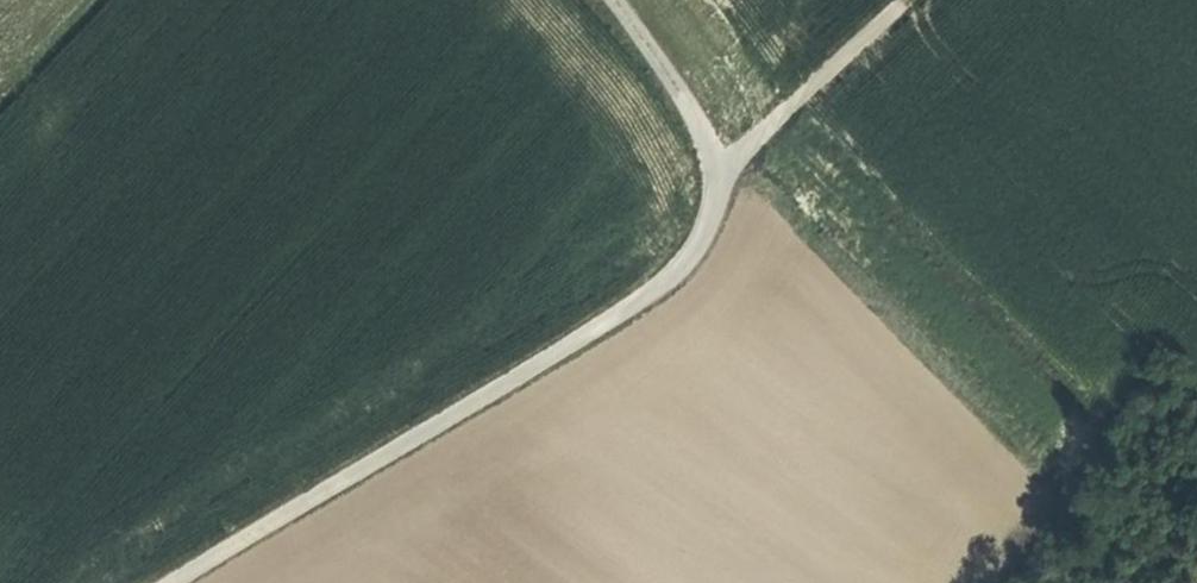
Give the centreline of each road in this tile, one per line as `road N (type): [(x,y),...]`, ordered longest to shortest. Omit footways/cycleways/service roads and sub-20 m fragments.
road 1 (track): [(174,582),(665,288),(702,244),(719,181)]
road 2 (track): [(719,181),(906,0)]
road 3 (track): [(719,181),(682,90),(614,0)]

